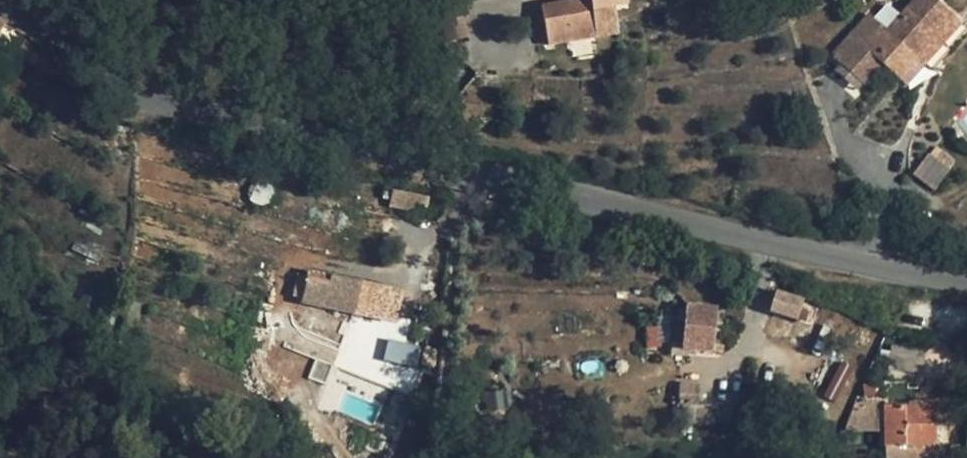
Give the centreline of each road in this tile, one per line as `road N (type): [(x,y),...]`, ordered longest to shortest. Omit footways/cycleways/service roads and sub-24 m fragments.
road 1 (residential): [(463,175),(966,281)]
road 2 (unclassified): [(9,0),(208,139),(463,175)]
road 3 (residential): [(463,175),(456,36),(447,0)]

